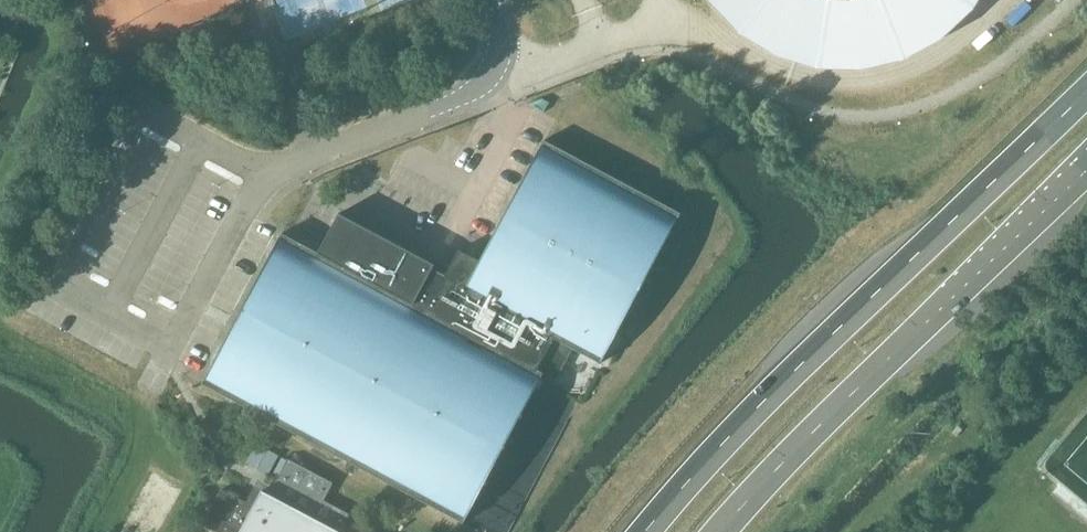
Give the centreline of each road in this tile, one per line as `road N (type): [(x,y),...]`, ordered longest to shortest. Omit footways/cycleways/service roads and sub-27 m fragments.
road 1 (trunk): [(1086,95),(791,376),(647,531)]
road 2 (trunk): [(722,531),(1086,171)]
road 3 (unclassified): [(312,154),(480,88),(502,41),(492,0)]
road 4 (unclassified): [(312,154),(266,175),(169,360)]

